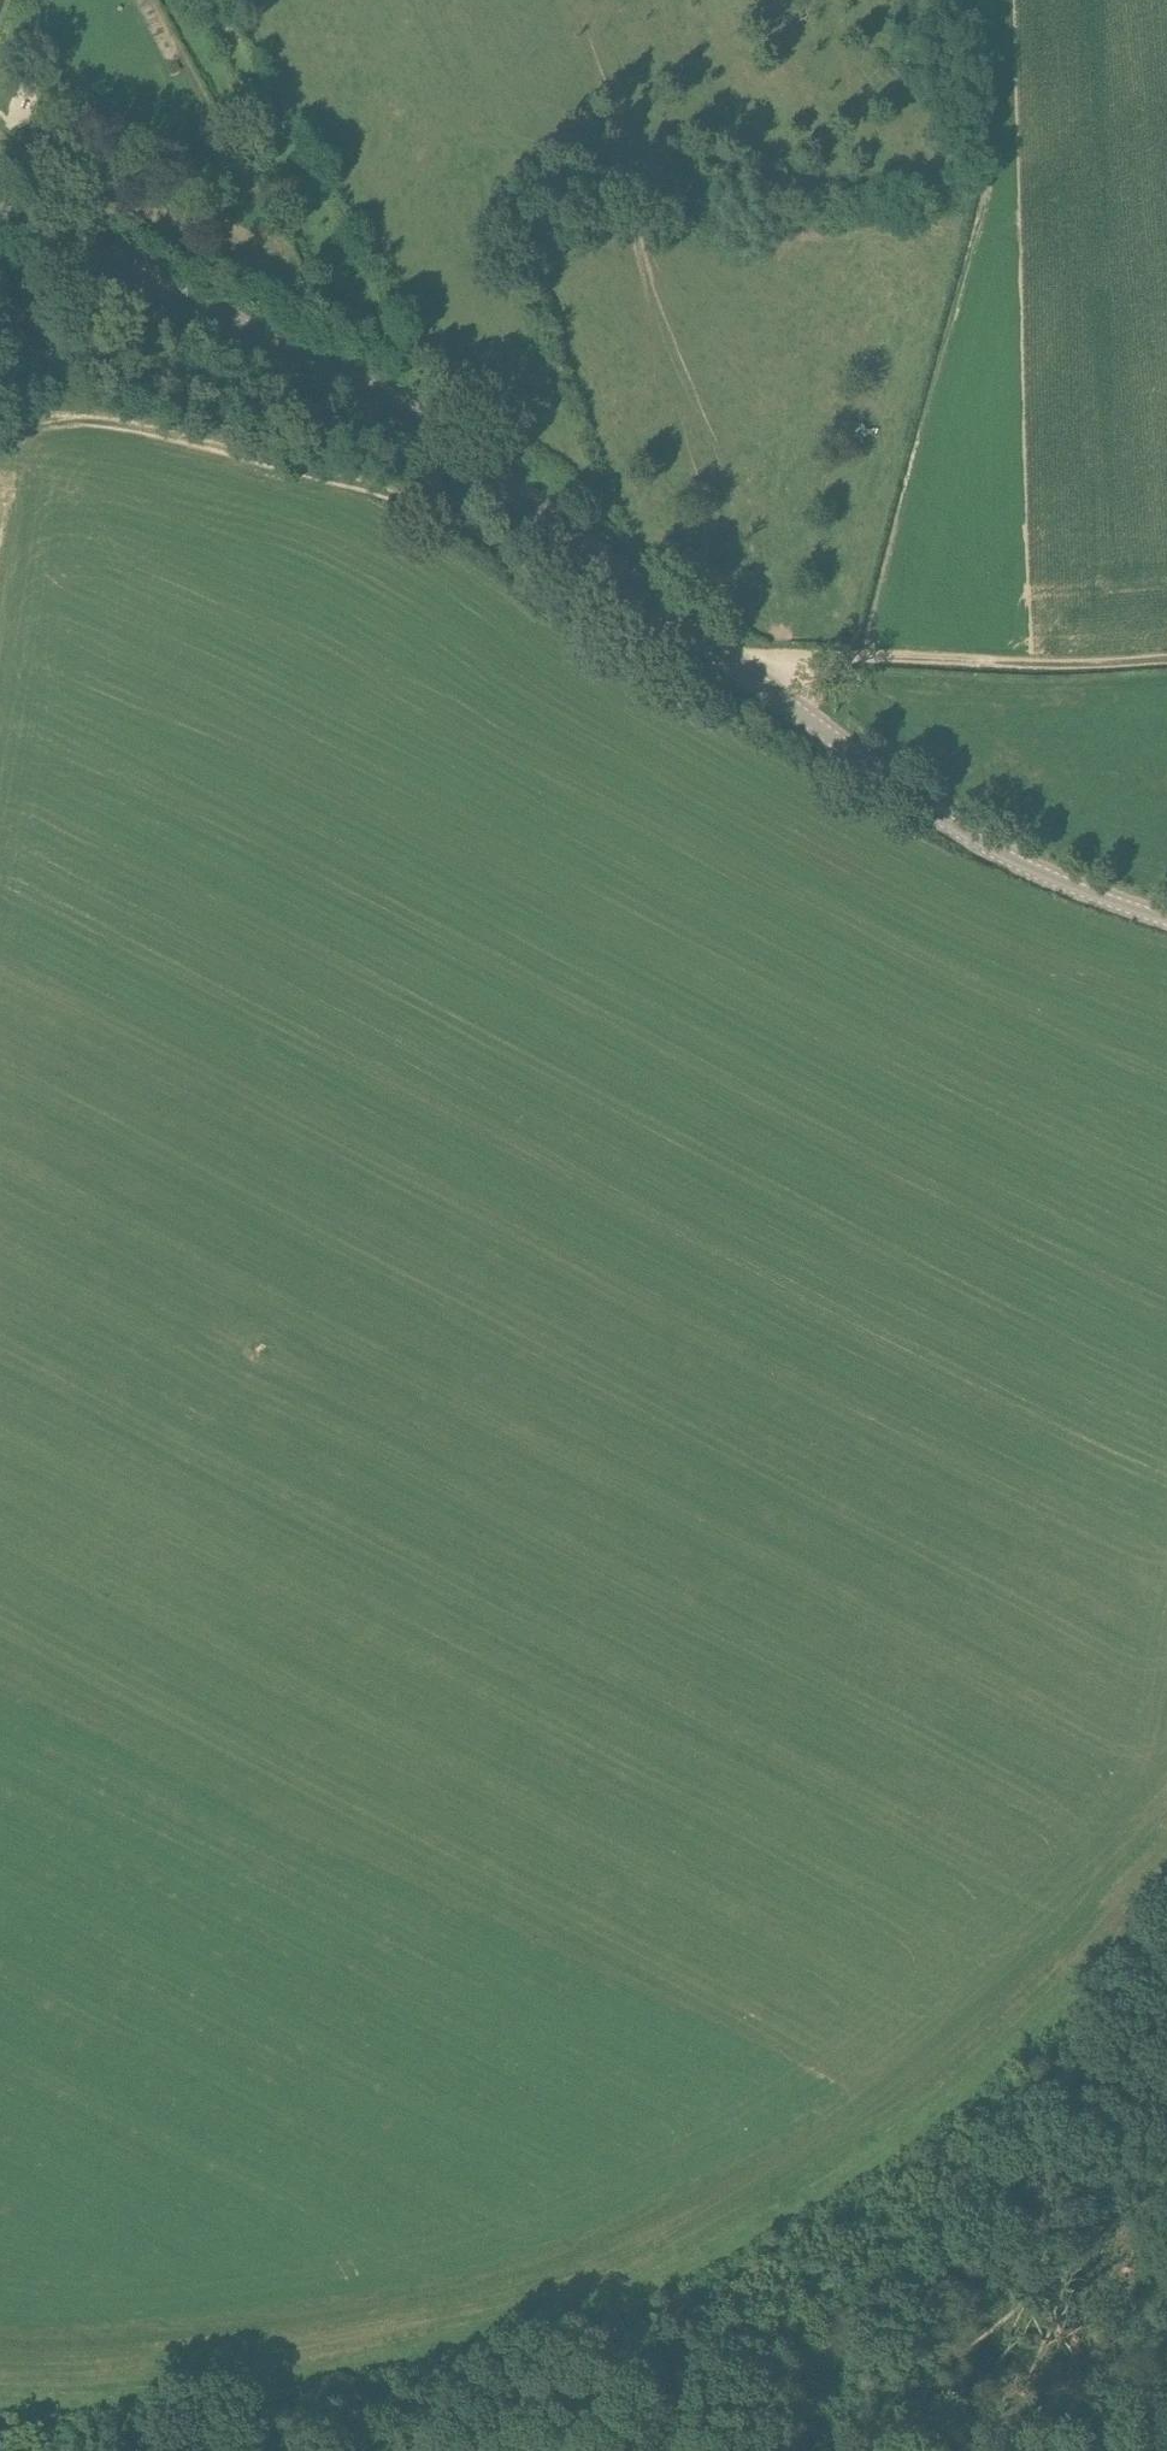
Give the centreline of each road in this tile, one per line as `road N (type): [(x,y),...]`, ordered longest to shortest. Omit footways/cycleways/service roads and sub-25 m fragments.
road 1 (tertiary): [(1166,918),(1029,867),(954,826),(392,403),(0,212)]
road 2 (track): [(681,622),(589,612),(443,520),(382,491),(167,430),(59,421)]
road 3 (track): [(860,657),(1032,664),(1166,658)]
road 4 (track): [(424,424),(412,385),(365,301)]

